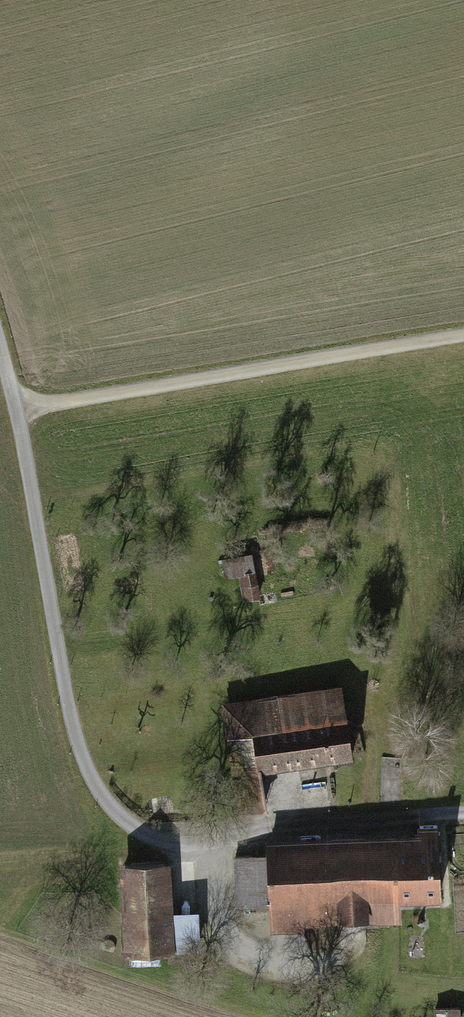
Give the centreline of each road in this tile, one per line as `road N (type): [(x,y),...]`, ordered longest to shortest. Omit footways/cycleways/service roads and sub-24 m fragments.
road 1 (track): [(17,412),(77,750),(120,817),(160,840),(291,822),(463,814)]
road 2 (track): [(17,412),(463,334)]

